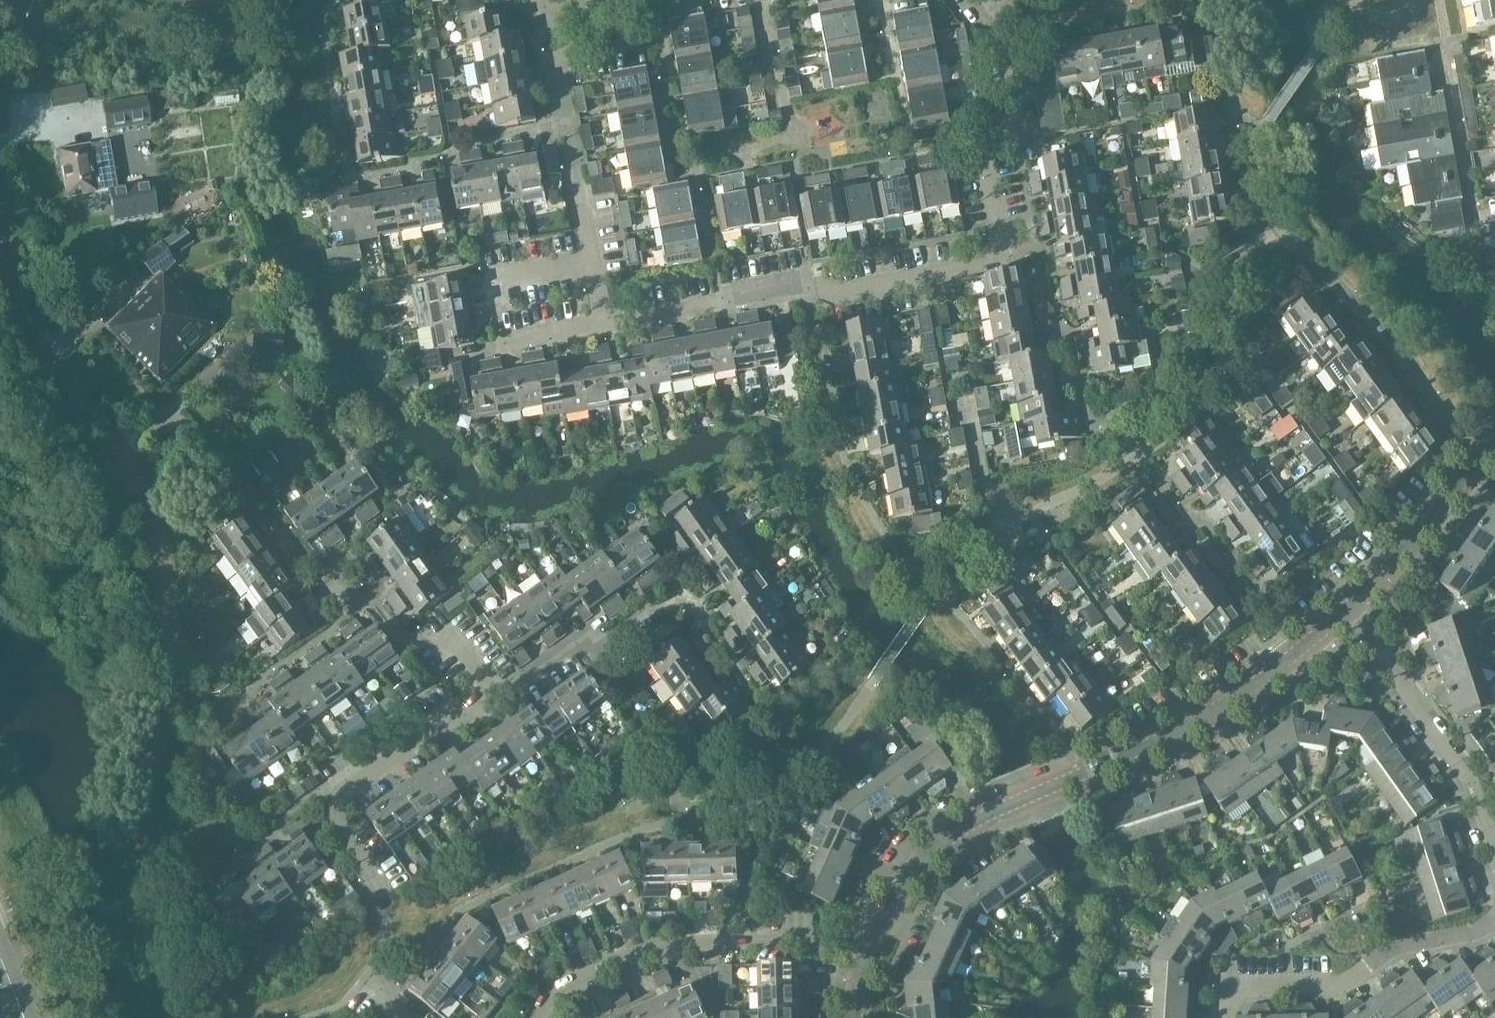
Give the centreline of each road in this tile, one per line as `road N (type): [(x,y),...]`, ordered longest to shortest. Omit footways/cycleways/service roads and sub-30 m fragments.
road 1 (residential): [(606,322),(979,267),(997,245),(986,146),(1014,120),(995,30),(972,0)]
road 2 (tertiary): [(874,943),(894,906),(951,845),(1194,723),(1341,616)]
road 3 (residential): [(413,1017),(396,1005),(385,980),(378,883),(337,812),(343,795),(496,690)]
road 4 (residential): [(530,1017),(558,994),(666,945),(874,943)]
road 5 (residential): [(1220,1017),(1235,988),(1353,982),(1394,956),(1476,935),(1494,921)]
road 6 (residential): [(496,690),(538,675),(677,583),(726,652)]
road 7 (residential): [(606,322),(503,339),(491,277),(594,261)]
road 8 (residential): [(1494,833),(1462,775),(1341,616)]
road 9 (residential): [(594,261),(546,6)]
road 10 (tertiary): [(1341,616),(1494,451)]

